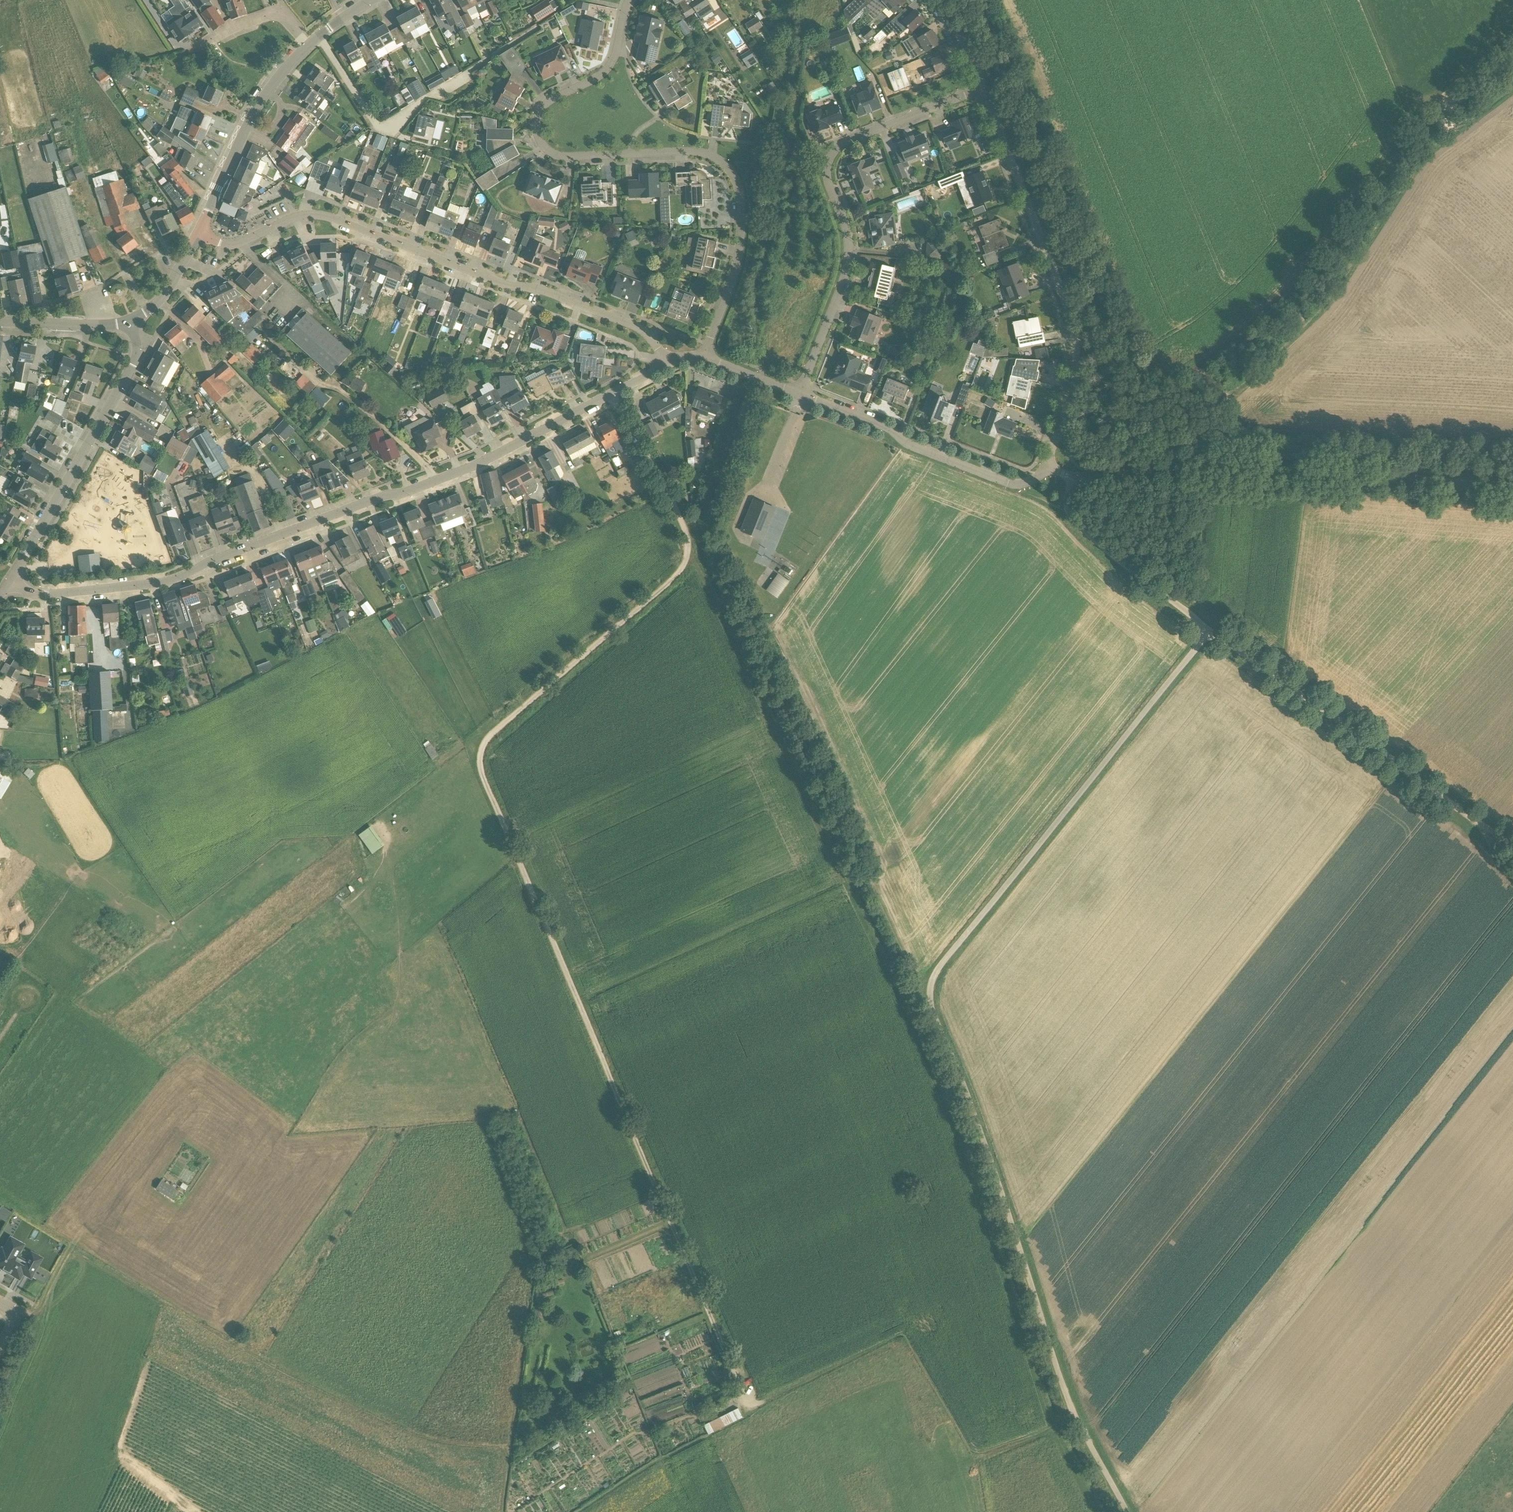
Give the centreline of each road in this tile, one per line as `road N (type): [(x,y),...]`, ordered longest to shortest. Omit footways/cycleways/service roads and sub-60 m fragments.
road 1 (track): [(619,390),(694,553),(494,732),(481,770),(751,1405)]
road 2 (unclassified): [(1128,1511),(1077,1416),(929,998),(942,964),(1208,624)]
road 3 (residential): [(6,584),(43,596),(180,578),(469,468),(619,390),(659,359)]
road 4 (residential): [(700,353),(735,245),(736,194),(726,165),(703,147),(552,155),(535,137),(532,115),(548,90),(601,68),(622,0)]
road 5 (residential): [(659,359),(642,326),(573,295),(493,278),(328,214),(279,217),(229,239),(197,229)]
road 6 (unclassified): [(1512,489),(1239,468),(1068,475)]
road 7 (residential): [(801,392),(848,260),(848,222),(831,173),(835,153),(846,137),(984,78)]
road 8 (residential): [(1047,465),(1076,376),(1076,334),(984,78)]
road 9 (residential): [(6,584),(126,381),(138,355),(132,321)]
road 10 (residential): [(321,33),(372,121),(386,125),(535,27)]
road 11 (track): [(1512,848),(1279,677)]
road 12 (residential): [(1047,465),(1026,483),(1008,484),(917,446),(880,420),(801,392)]
road 13 (tertiary): [(197,229),(262,99),(308,46)]
road 14 (unclassified): [(1208,624),(1074,518),(1068,475)]
road 15 (tertiary): [(0,322),(132,321)]
road 16 (residential): [(308,46),(275,15),(207,41)]

